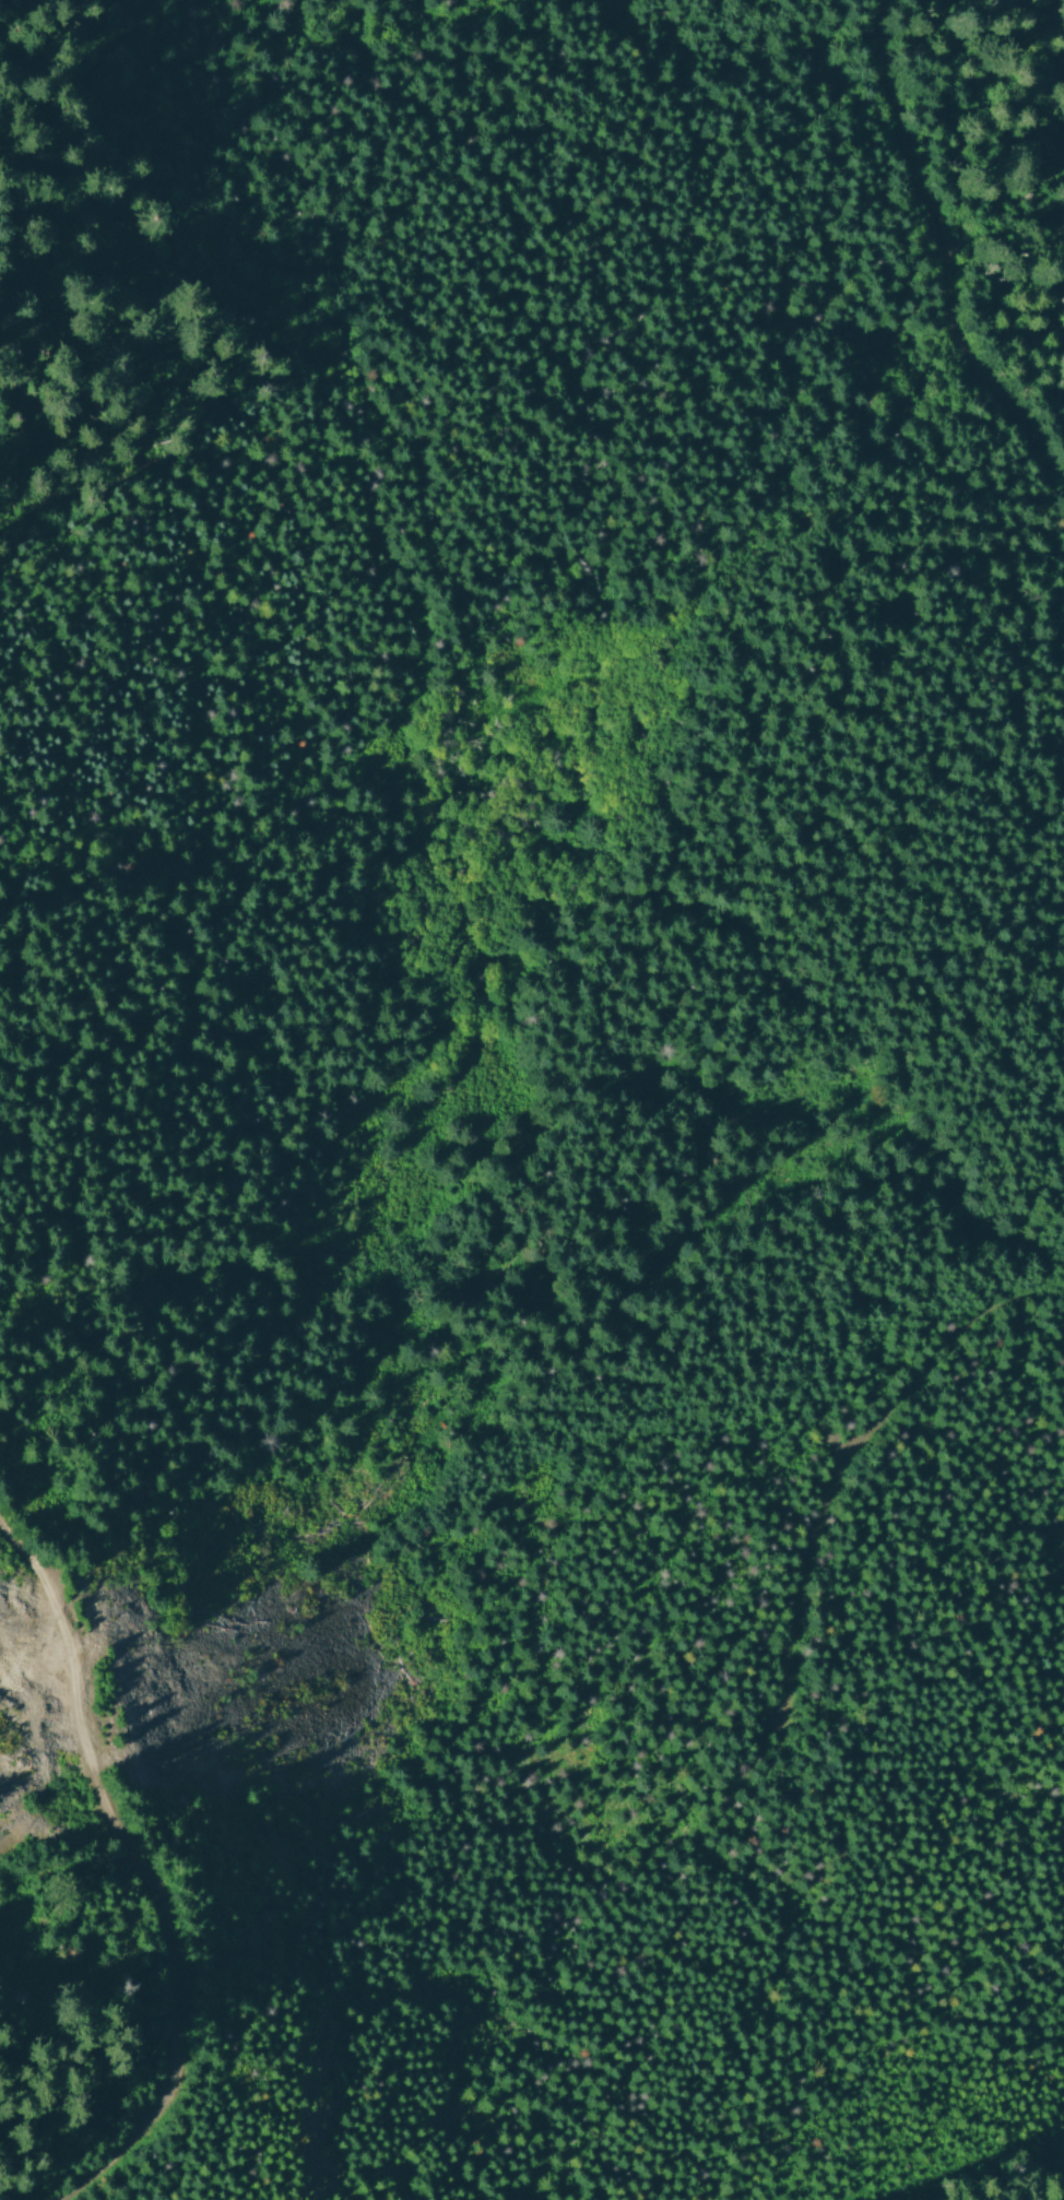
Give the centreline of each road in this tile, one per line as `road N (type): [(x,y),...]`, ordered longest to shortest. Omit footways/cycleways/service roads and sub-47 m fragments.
road 1 (residential): [(0,1535),(49,1599),(67,1652),(76,1732),(156,1890),(184,1999),(178,2077),(163,2107),(142,2134),(60,2199)]
road 2 (track): [(1063,1288),(996,1308),(961,1328),(830,1480),(808,1528),(780,1728)]
road 3 (residential): [(1063,465),(968,352),(957,326),(875,0)]

